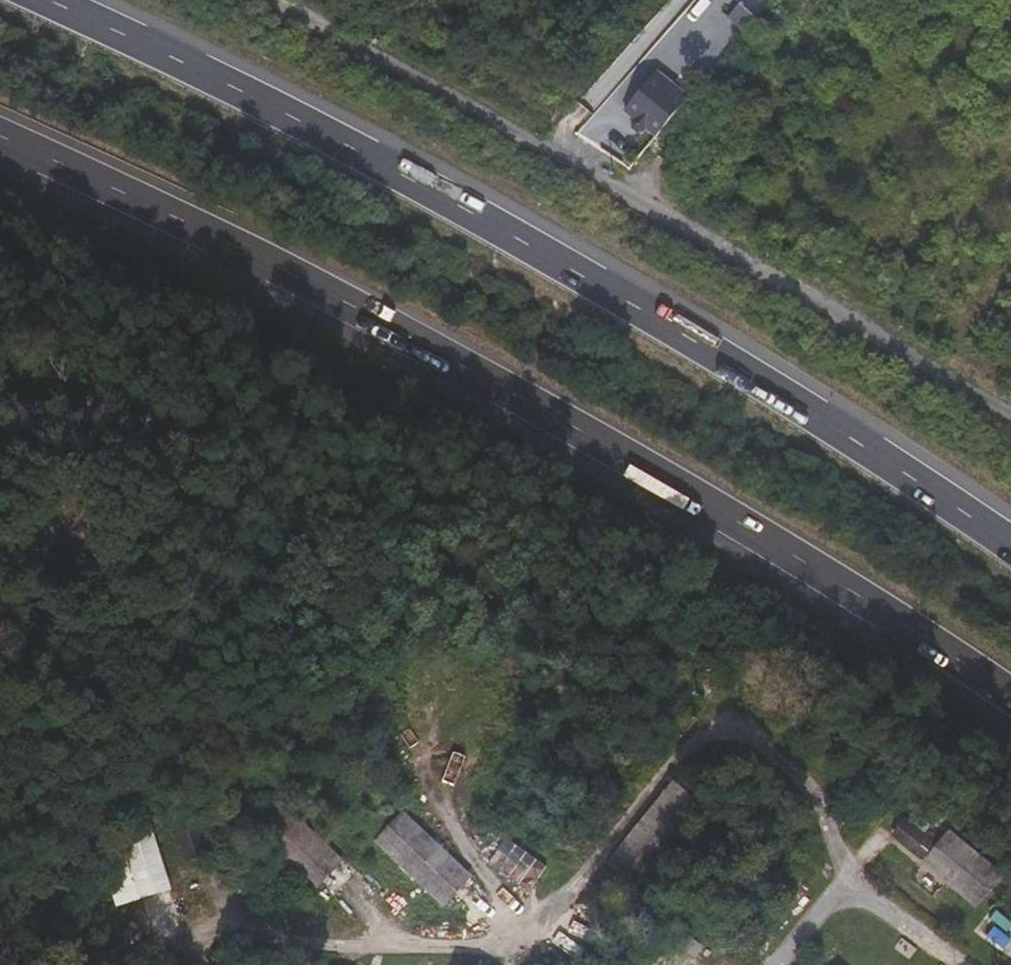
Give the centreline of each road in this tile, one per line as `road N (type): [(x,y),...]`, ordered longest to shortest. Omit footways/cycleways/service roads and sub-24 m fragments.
road 1 (trunk): [(0,134),(246,250),(641,464),(1010,697)]
road 2 (trunk): [(1010,543),(709,347),(511,233),(51,0)]
road 3 (unclassified): [(1010,418),(843,313),(283,0)]

